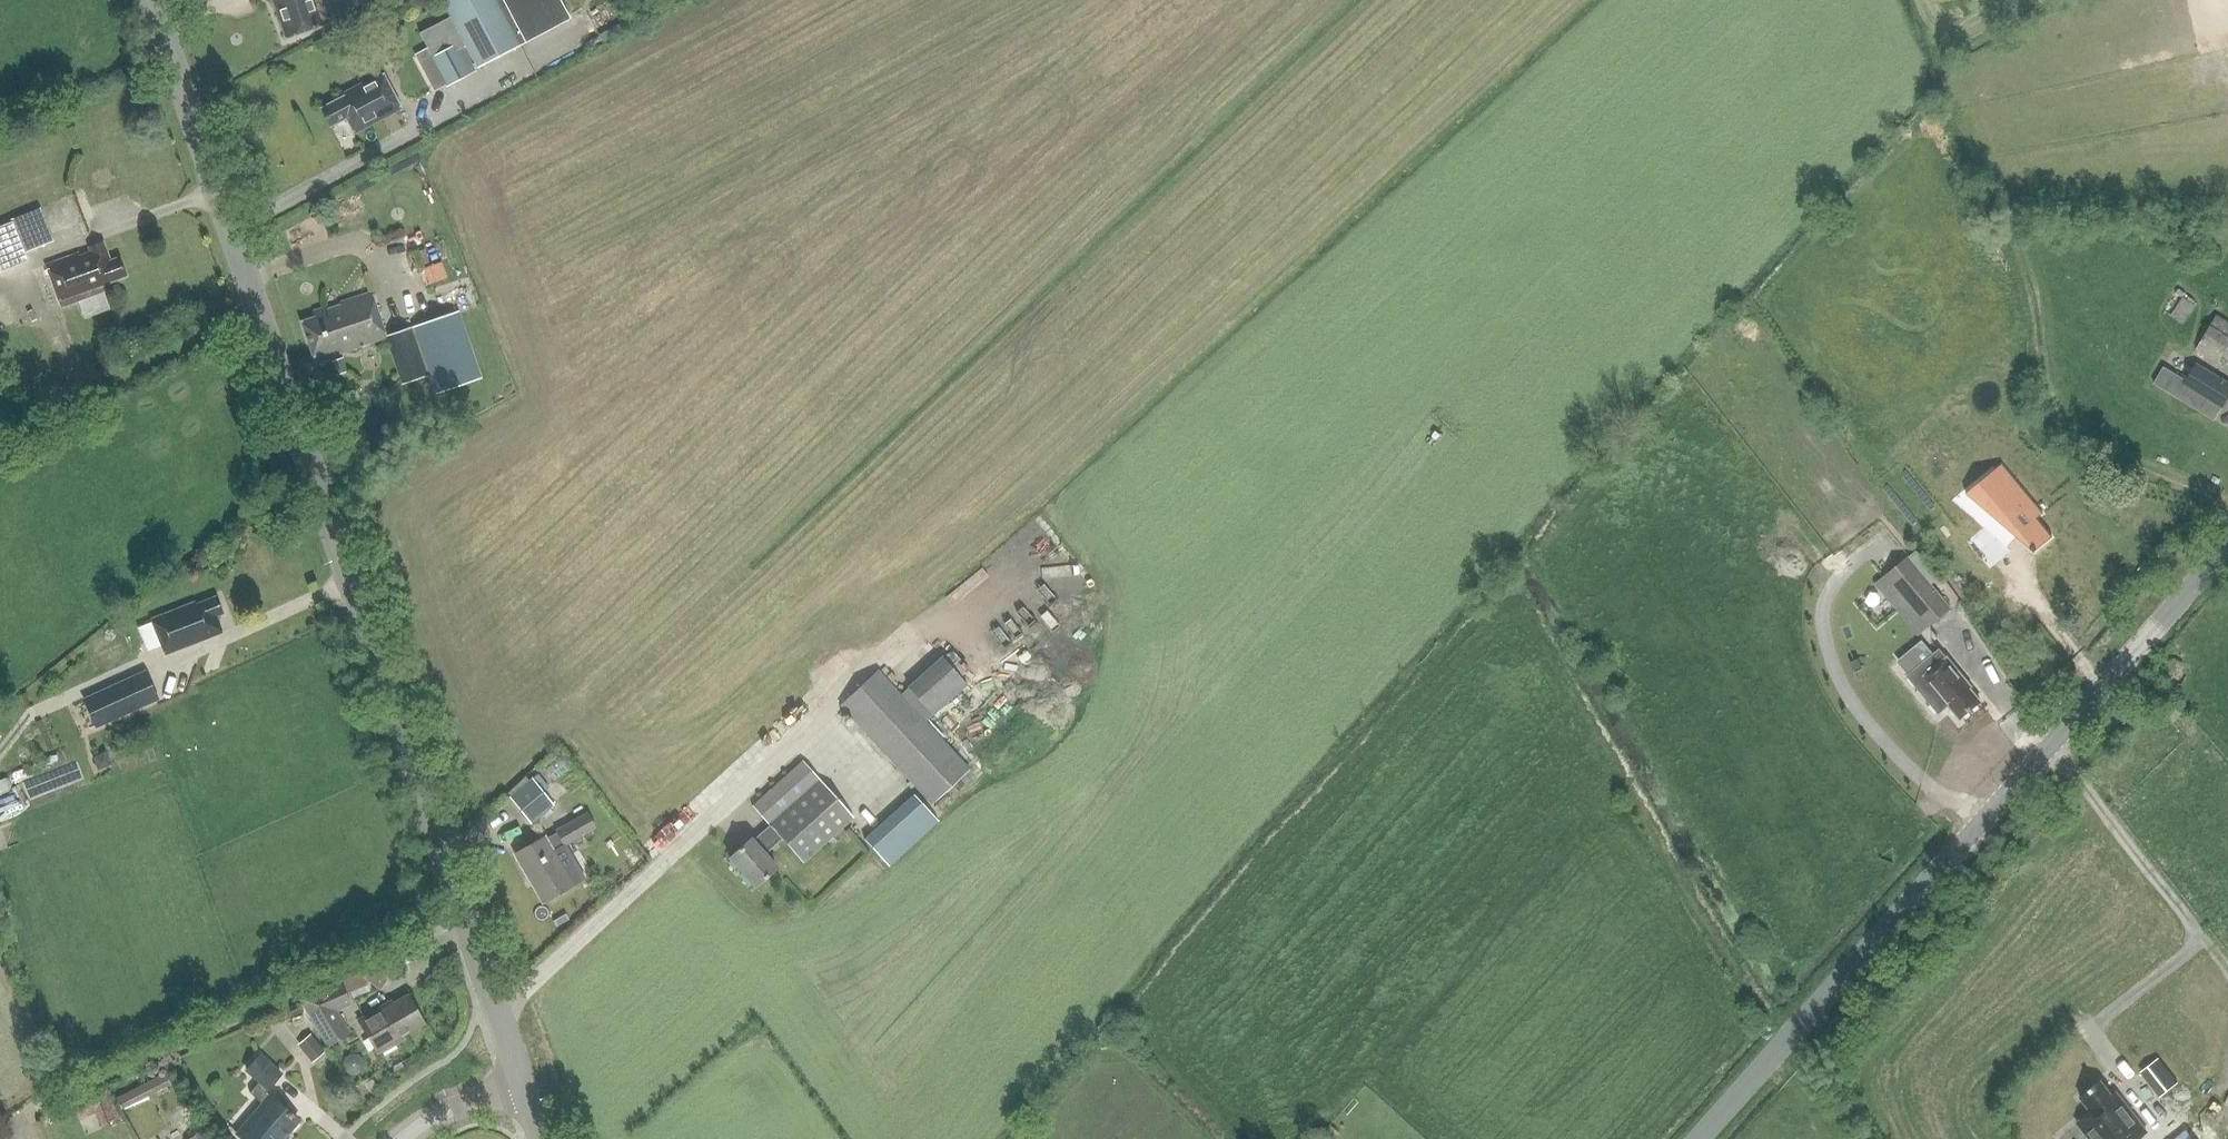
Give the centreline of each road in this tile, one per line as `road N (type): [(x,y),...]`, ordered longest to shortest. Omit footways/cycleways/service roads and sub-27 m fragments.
road 1 (tertiary): [(522,1082),(150,0)]
road 2 (tertiary): [(1693,1138),(2227,542)]
road 3 (residential): [(402,1138),(455,1106),(522,1082)]

